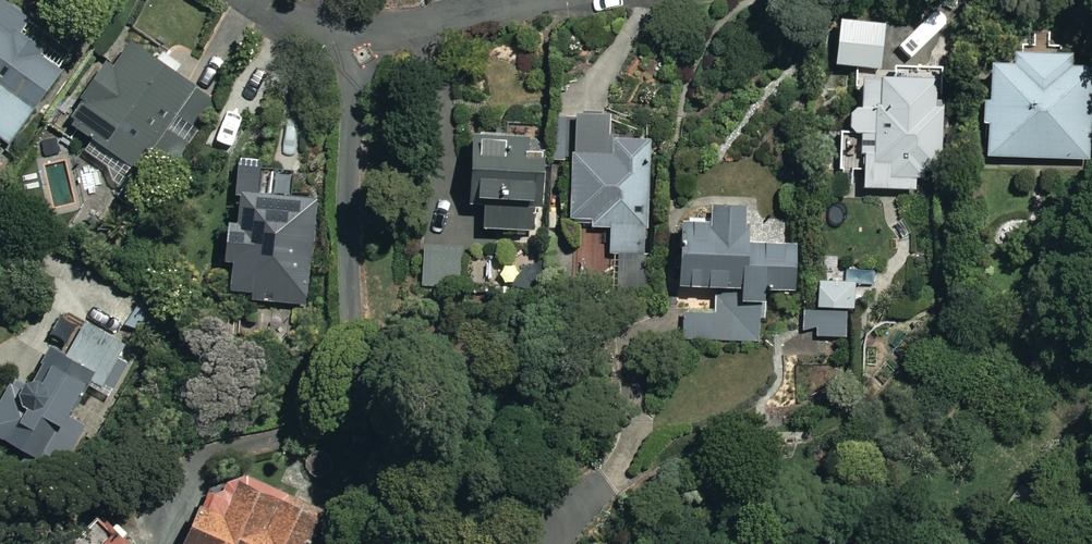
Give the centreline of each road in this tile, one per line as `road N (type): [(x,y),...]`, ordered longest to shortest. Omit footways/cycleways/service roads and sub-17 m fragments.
road 1 (residential): [(267,0),(318,22),(396,28),(532,0)]

